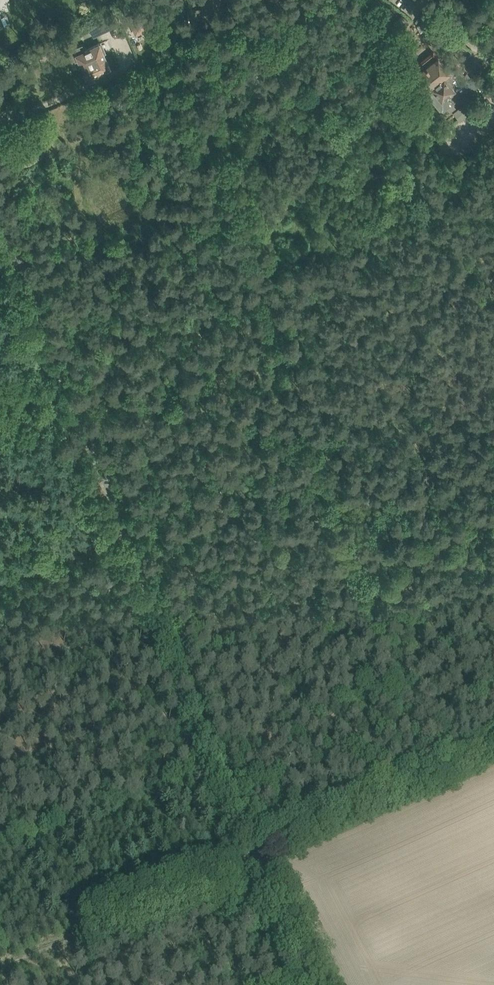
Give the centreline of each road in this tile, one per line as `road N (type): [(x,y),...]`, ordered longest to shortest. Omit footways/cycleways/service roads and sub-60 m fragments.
road 1 (tertiary): [(257,855),(0,230)]
road 2 (unclassified): [(257,855),(493,745)]
road 3 (tertiary): [(308,984),(257,855)]

